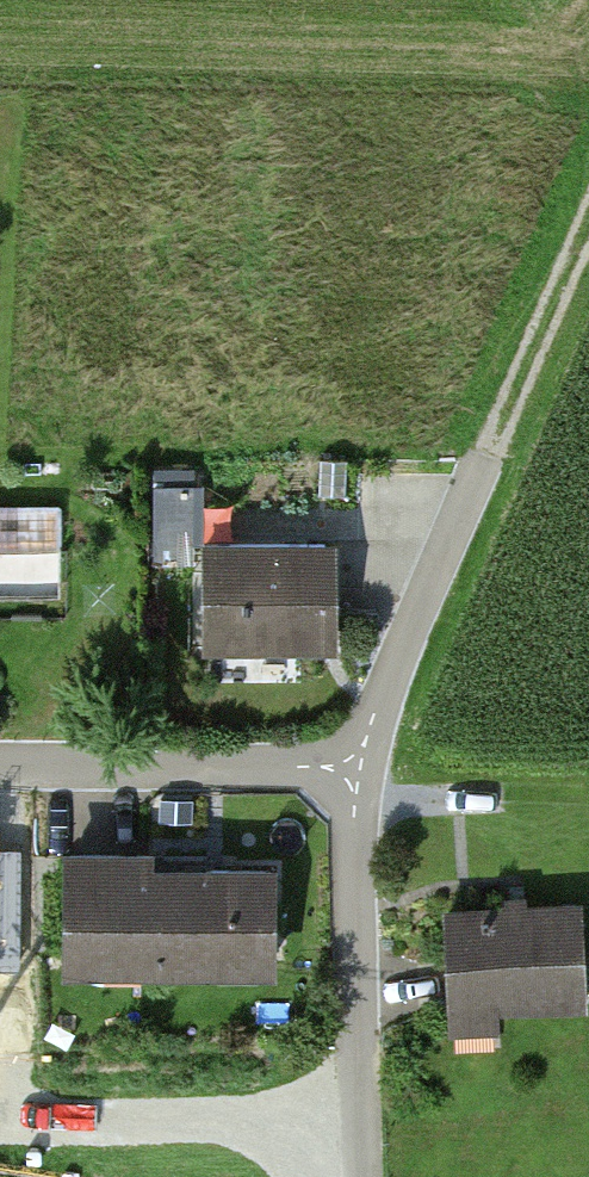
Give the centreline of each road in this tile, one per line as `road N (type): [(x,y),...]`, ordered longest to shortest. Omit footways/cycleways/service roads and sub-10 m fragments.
road 1 (residential): [(352,770),(363,1176)]
road 2 (residential): [(0,766),(352,770)]
road 3 (residential): [(489,454),(352,770)]
road 4 (track): [(588,224),(489,454)]

